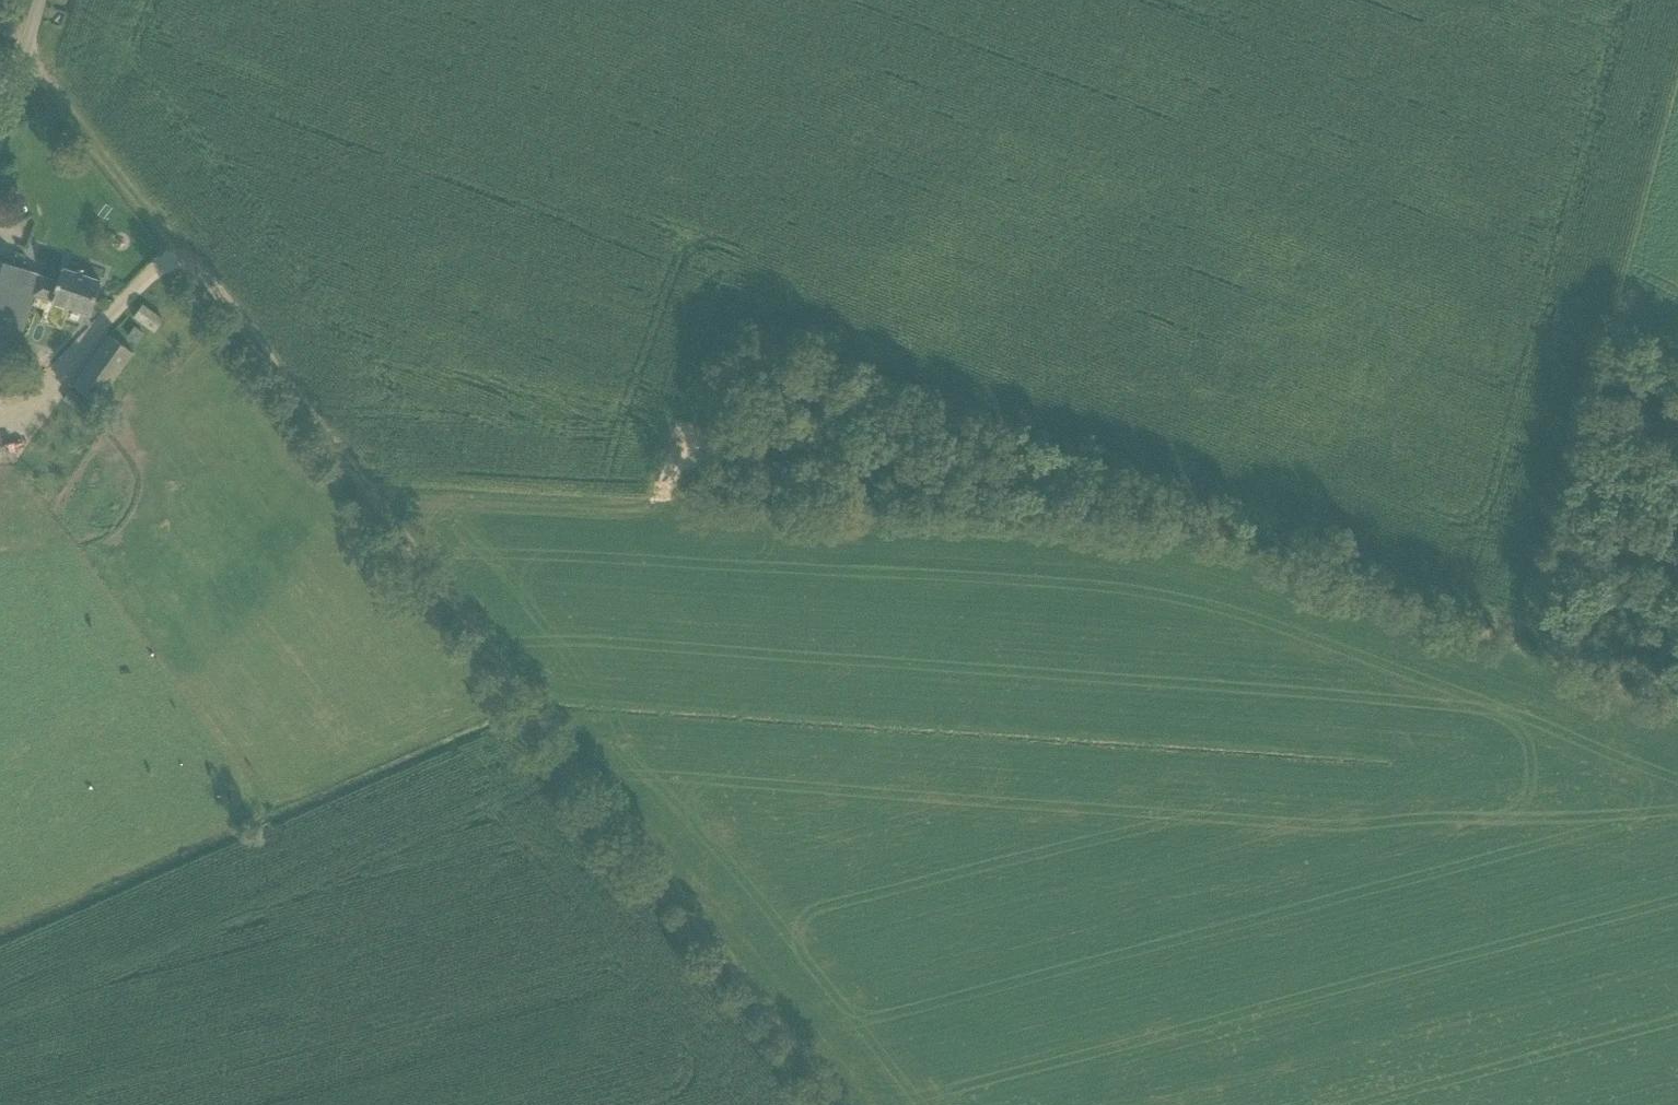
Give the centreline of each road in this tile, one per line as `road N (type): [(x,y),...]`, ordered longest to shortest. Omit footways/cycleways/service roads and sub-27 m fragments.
road 1 (track): [(24,54),(178,242),(843,1104)]
road 2 (unclassified): [(0,127),(40,0)]

